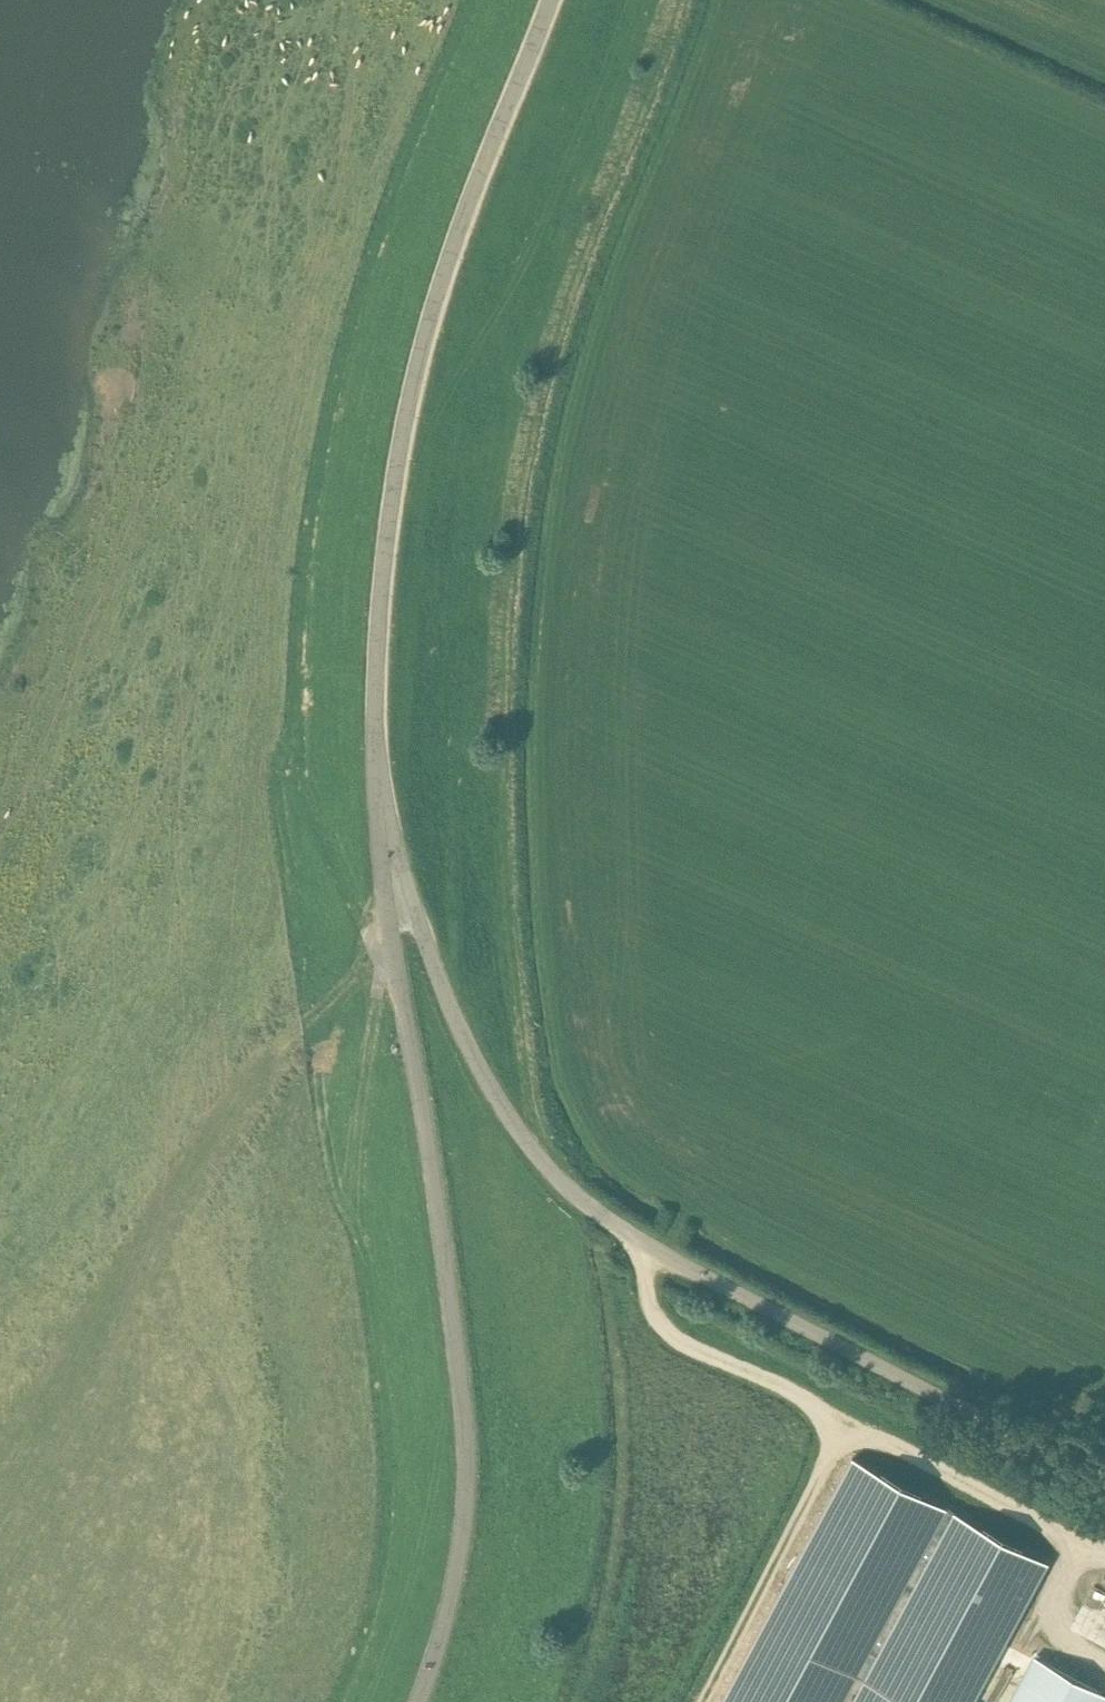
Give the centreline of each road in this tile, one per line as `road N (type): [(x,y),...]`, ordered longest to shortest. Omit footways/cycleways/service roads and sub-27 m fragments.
road 1 (unclassified): [(1104,1486),(648,1246),(562,1183),(482,1076),(394,882)]
road 2 (unclassified): [(394,882),(376,674),(407,416),(439,291),(551,0)]
road 3 (unclassified): [(417,1701),(438,1648),(463,1513),(460,1377),(392,937),(394,882)]

